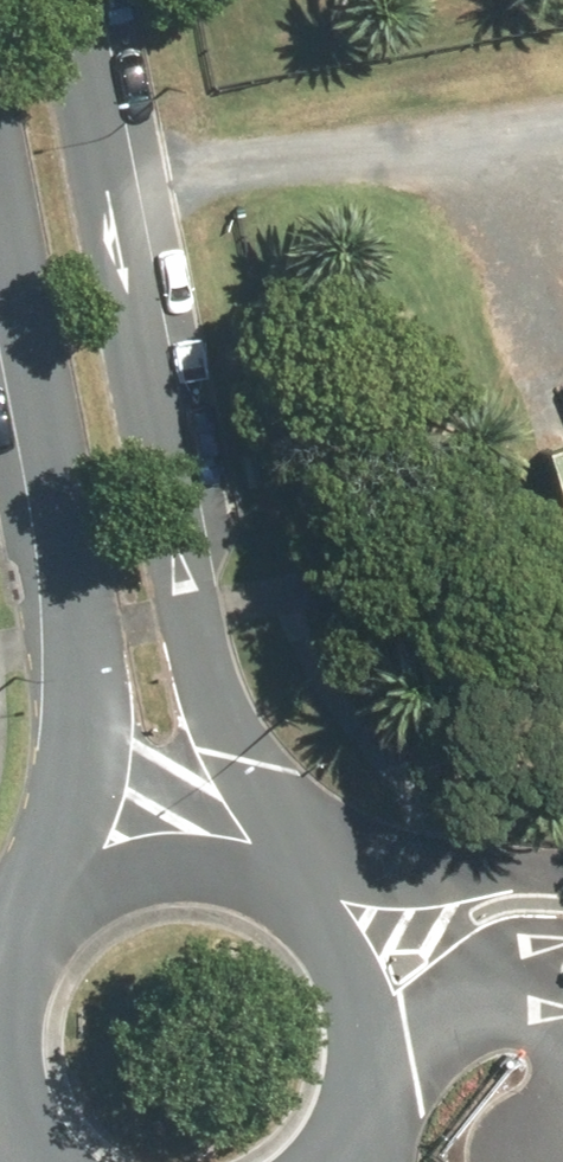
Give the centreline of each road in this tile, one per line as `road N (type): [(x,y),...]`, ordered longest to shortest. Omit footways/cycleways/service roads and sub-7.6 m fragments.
road 1 (tertiary): [(62,0),(162,512),(226,705),(325,926)]
road 2 (tertiary): [(55,903),(81,788),(84,664),(0,291)]
road 3 (tertiary): [(55,903),(105,870),(164,855),(225,860),(281,884),(325,926)]
road 4 (tertiary): [(325,926),(354,982),(362,1025),(345,1111)]
road 5 (tertiary): [(52,1161),(25,1131),(2,1075),(0,1040)]

